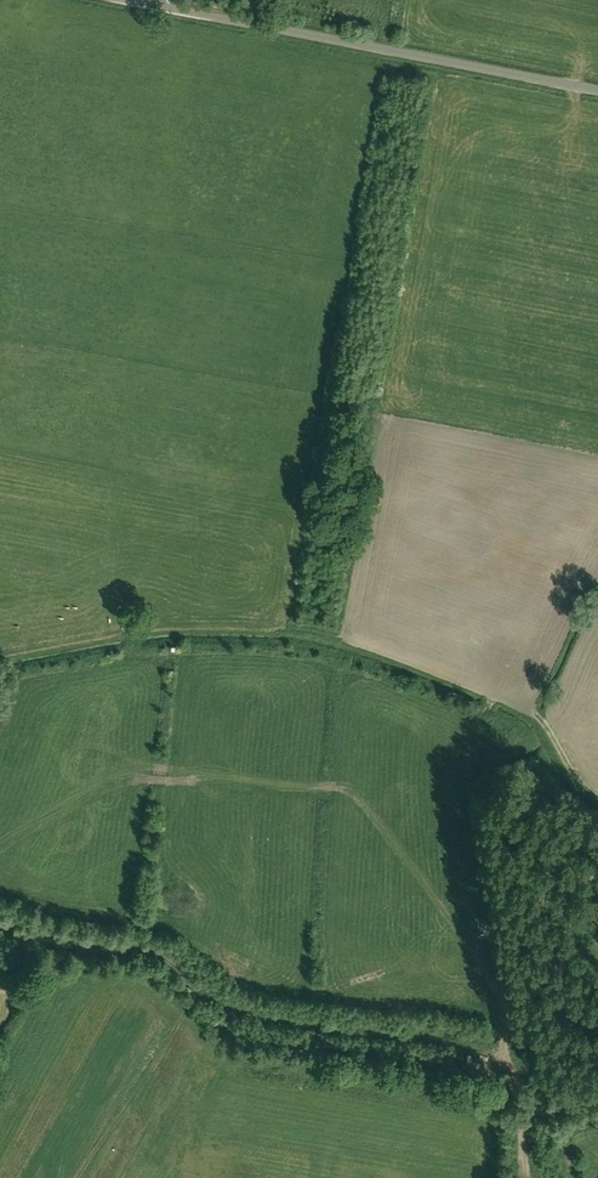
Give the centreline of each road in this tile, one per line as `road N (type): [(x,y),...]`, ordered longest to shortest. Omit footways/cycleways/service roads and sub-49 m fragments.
road 1 (track): [(136,626),(282,624),(502,696),(548,720),(566,762),(597,800)]
road 2 (unclassified): [(597,90),(135,0)]

